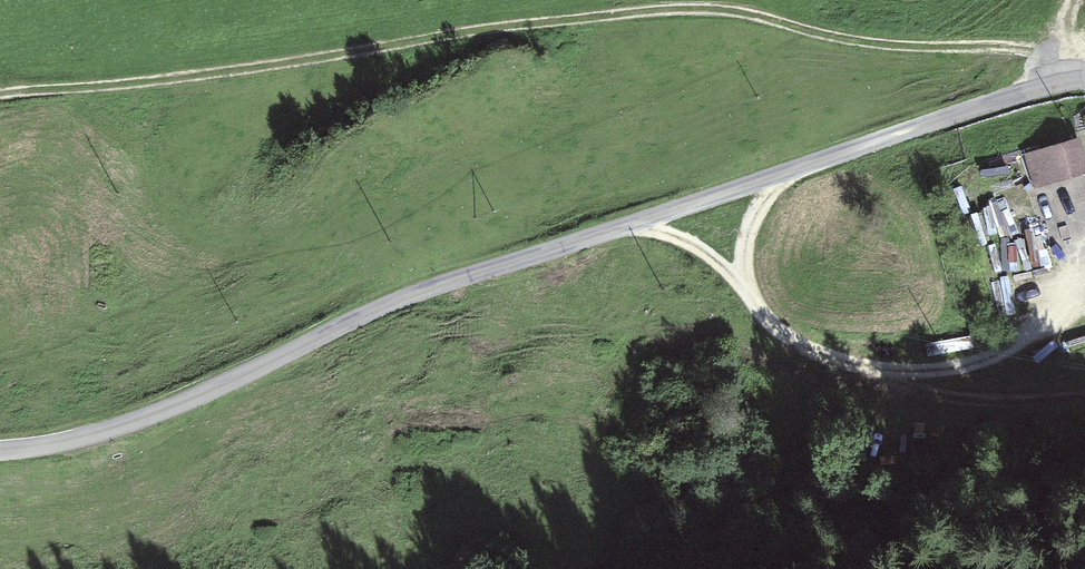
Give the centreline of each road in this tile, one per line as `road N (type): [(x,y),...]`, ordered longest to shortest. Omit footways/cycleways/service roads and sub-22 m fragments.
road 1 (unclassified): [(0,450),(135,420),(438,286),(1084,79)]
road 2 (track): [(0,95),(685,9),(925,53),(1041,65),(1049,86)]
road 3 (track): [(1084,399),(937,400),(886,374)]

